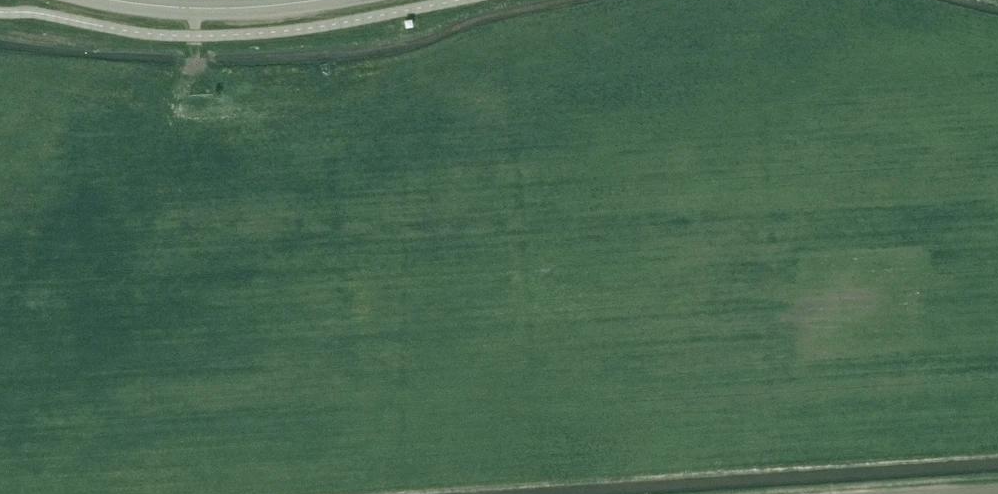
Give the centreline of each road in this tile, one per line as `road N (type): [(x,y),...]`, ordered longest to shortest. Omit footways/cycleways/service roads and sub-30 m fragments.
road 1 (tertiary): [(105,0),(233,11),(344,0)]

